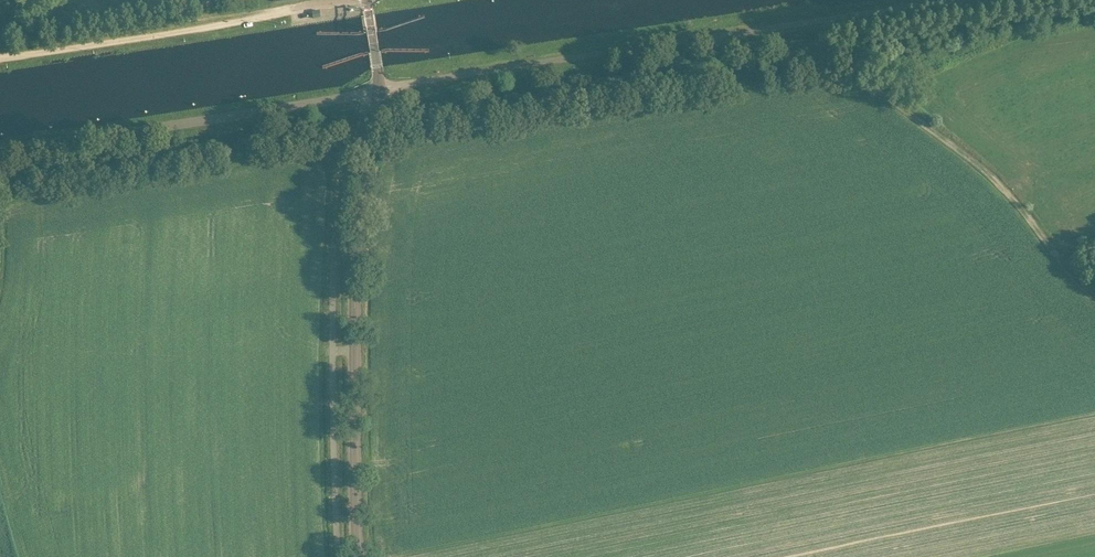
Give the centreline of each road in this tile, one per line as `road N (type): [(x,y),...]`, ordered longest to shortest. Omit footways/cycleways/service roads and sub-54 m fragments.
road 1 (tertiary): [(357,556),(354,279),(379,88),(367,0)]
road 2 (track): [(671,44),(822,48),(985,167),(1094,293)]
road 3 (track): [(0,58),(270,14)]

